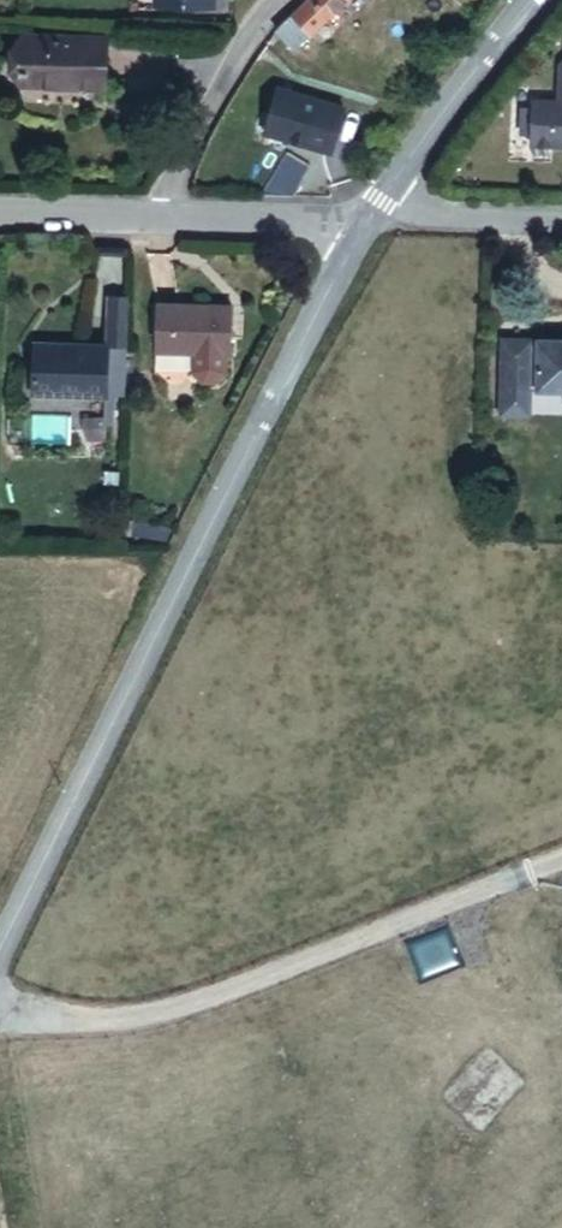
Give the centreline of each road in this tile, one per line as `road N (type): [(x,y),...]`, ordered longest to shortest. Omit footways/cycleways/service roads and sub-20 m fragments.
road 1 (tertiary): [(0,945),(272,395),(366,224)]
road 2 (track): [(0,1028),(77,1030),(174,1014),(561,866)]
road 3 (tertiary): [(366,224),(542,0)]
road 4 (residential): [(274,0),(203,98),(155,219)]
road 5 (residential): [(155,219),(366,224)]
road 6 (residential): [(561,225),(366,224)]
road 7 (residential): [(0,215),(155,219)]

